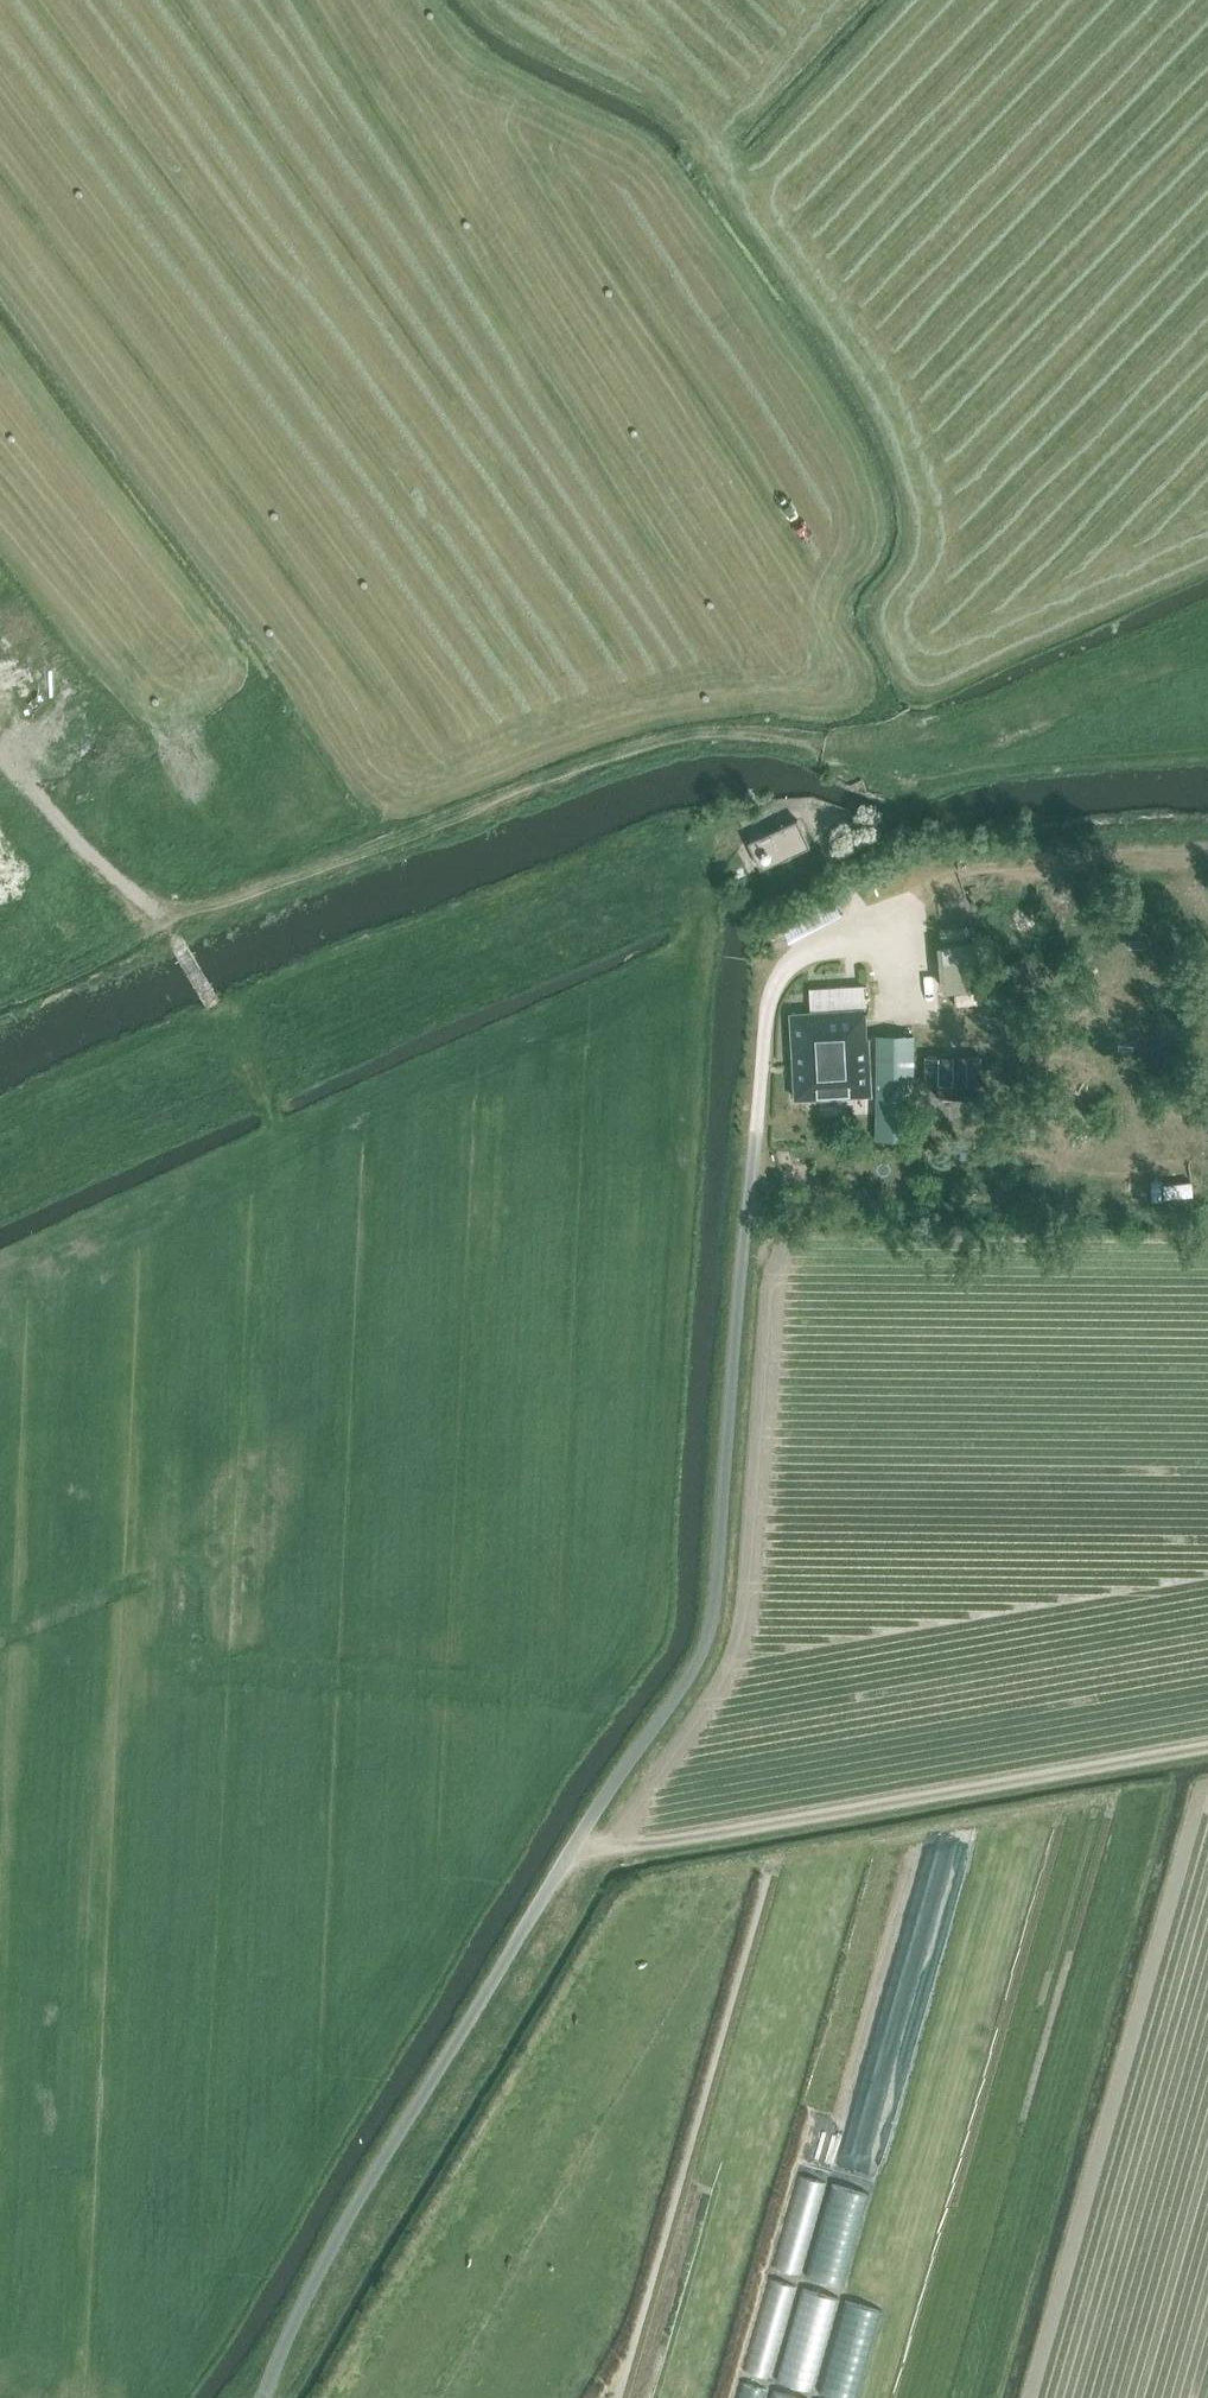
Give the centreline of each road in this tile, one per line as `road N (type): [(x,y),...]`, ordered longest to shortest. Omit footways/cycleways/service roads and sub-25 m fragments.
road 1 (unclassified): [(262,2397),(321,2268),(546,1896),(700,1664),(716,1616),(756,1133)]
road 2 (track): [(0,755),(87,852),(163,920)]
road 3 (track): [(273,1122),(174,933)]

